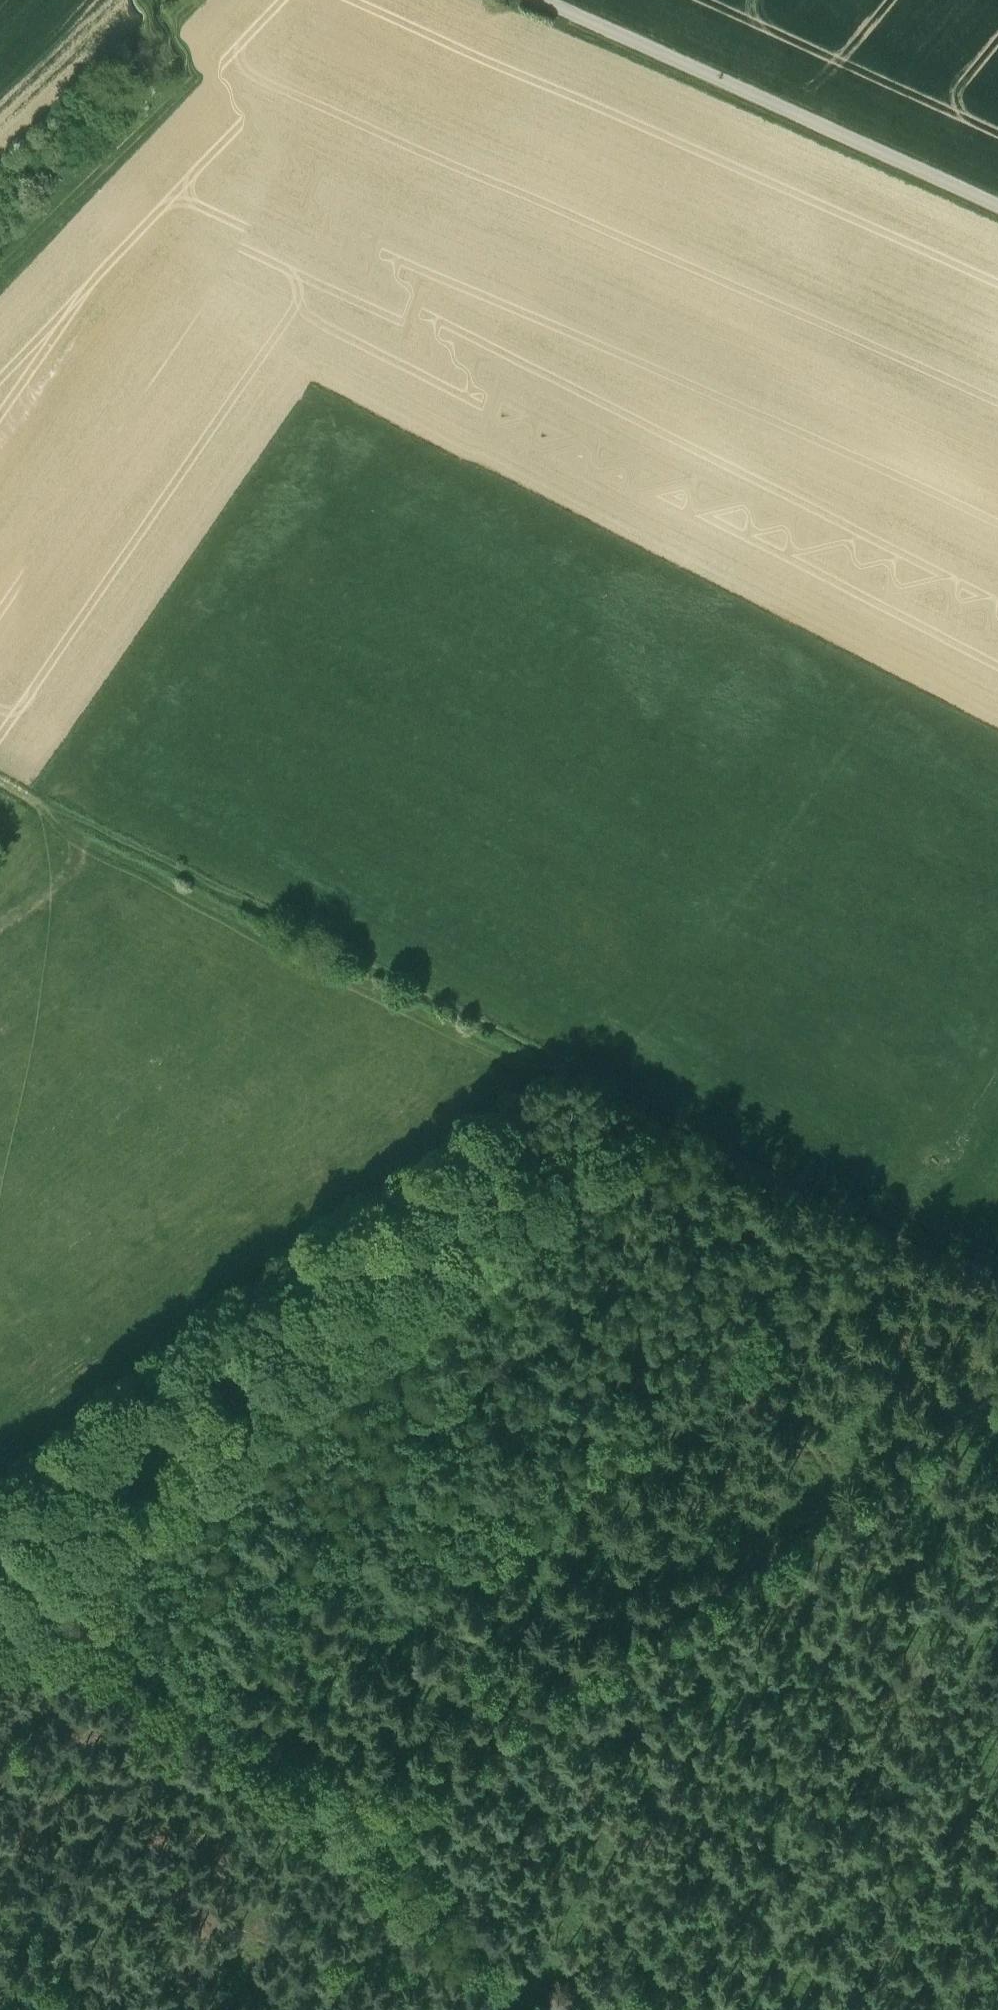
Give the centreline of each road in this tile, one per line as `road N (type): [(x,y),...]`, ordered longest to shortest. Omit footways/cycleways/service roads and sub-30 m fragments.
road 1 (track): [(64,1532),(369,1733),(488,1853),(619,2009)]
road 2 (track): [(544,983),(72,749)]
road 3 (track): [(997,1209),(544,983)]
road 4 (unclassified): [(997,207),(538,0)]
road 5 (track): [(188,0),(0,188)]

